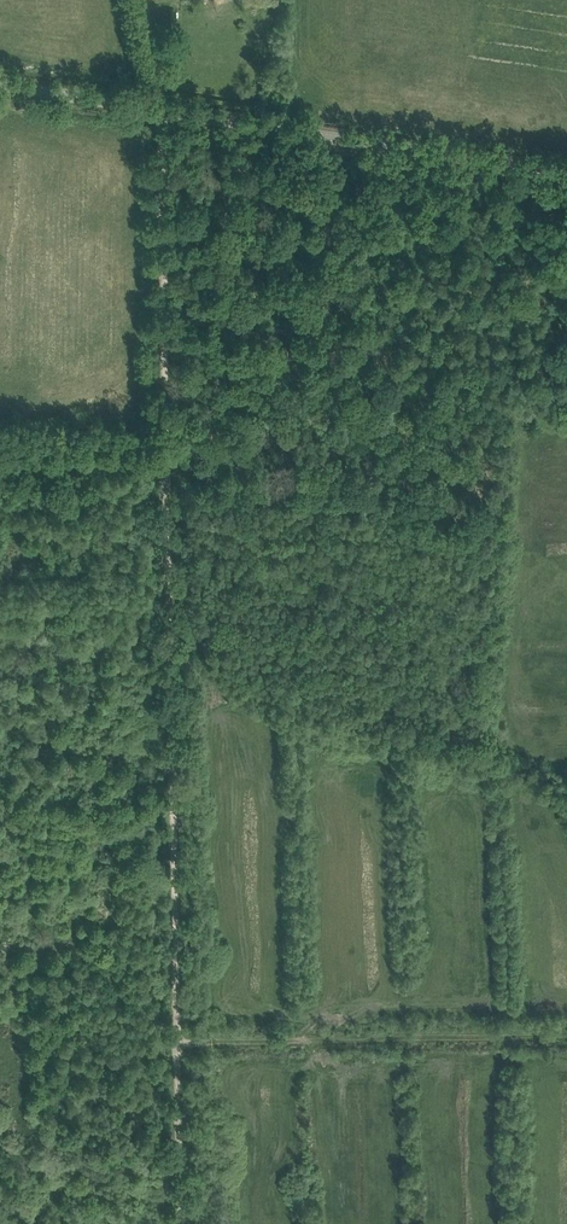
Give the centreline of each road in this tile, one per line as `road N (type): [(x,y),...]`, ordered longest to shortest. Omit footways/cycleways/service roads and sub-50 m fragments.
road 1 (track): [(156,462),(163,496),(174,1039)]
road 2 (unclassified): [(566,173),(0,84)]
road 3 (track): [(129,0),(150,108),(156,462)]
road 4 (track): [(174,1039),(181,1223)]

